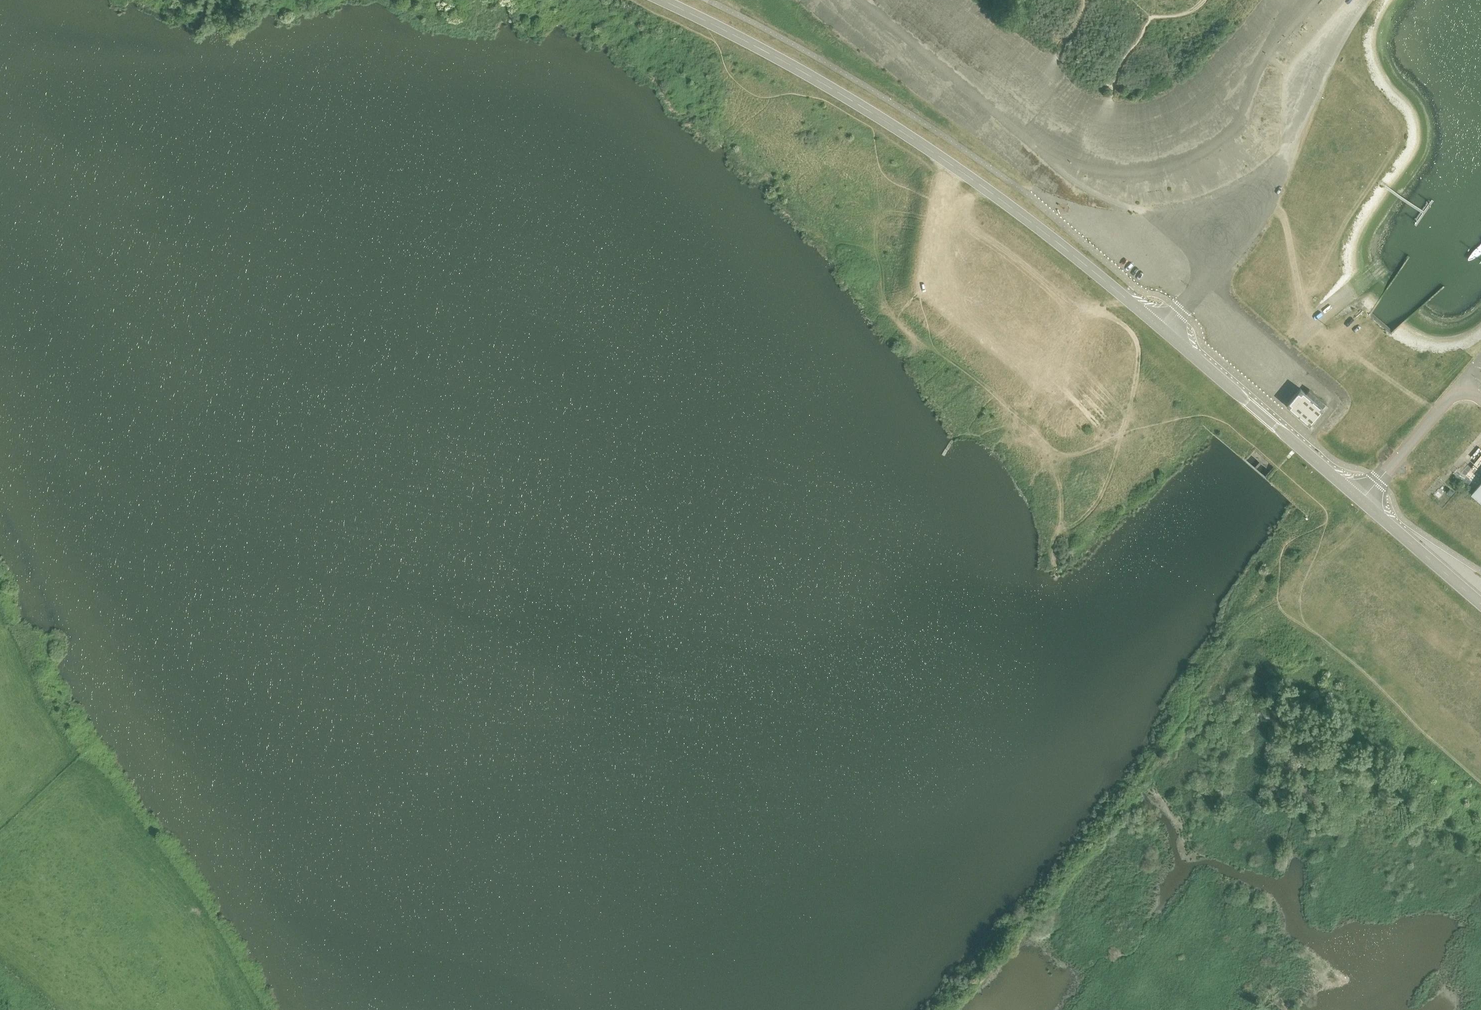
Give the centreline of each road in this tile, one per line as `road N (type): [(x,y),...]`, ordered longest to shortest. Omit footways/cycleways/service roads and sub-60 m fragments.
road 1 (tertiary): [(1361,500),(993,194),(825,85),(663,0)]
road 2 (unclassified): [(1361,500),(1450,398),(1464,393),(1480,400)]
road 3 (tertiary): [(1480,604),(1361,500)]

